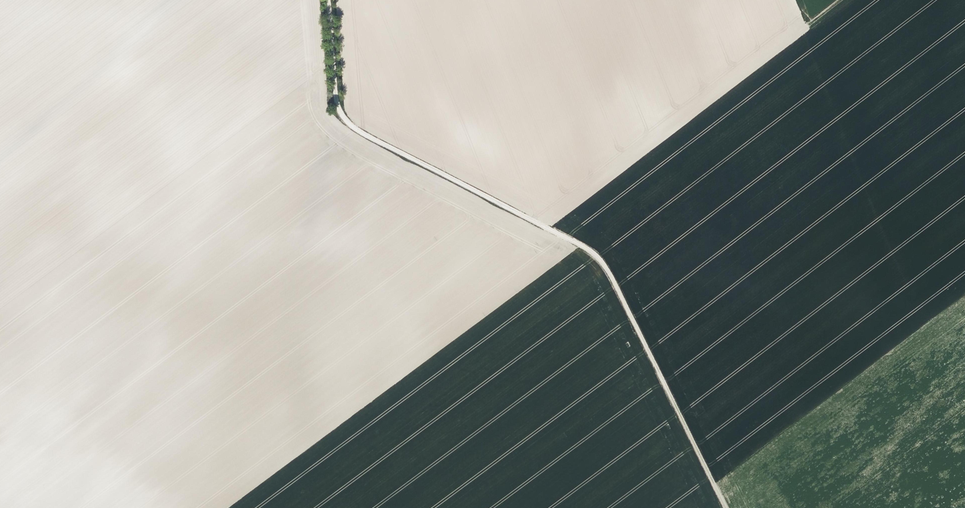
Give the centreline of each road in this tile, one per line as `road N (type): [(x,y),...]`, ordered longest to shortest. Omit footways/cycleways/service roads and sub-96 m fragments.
road 1 (track): [(724,507),(593,253),(351,129),(341,116),(327,0)]

